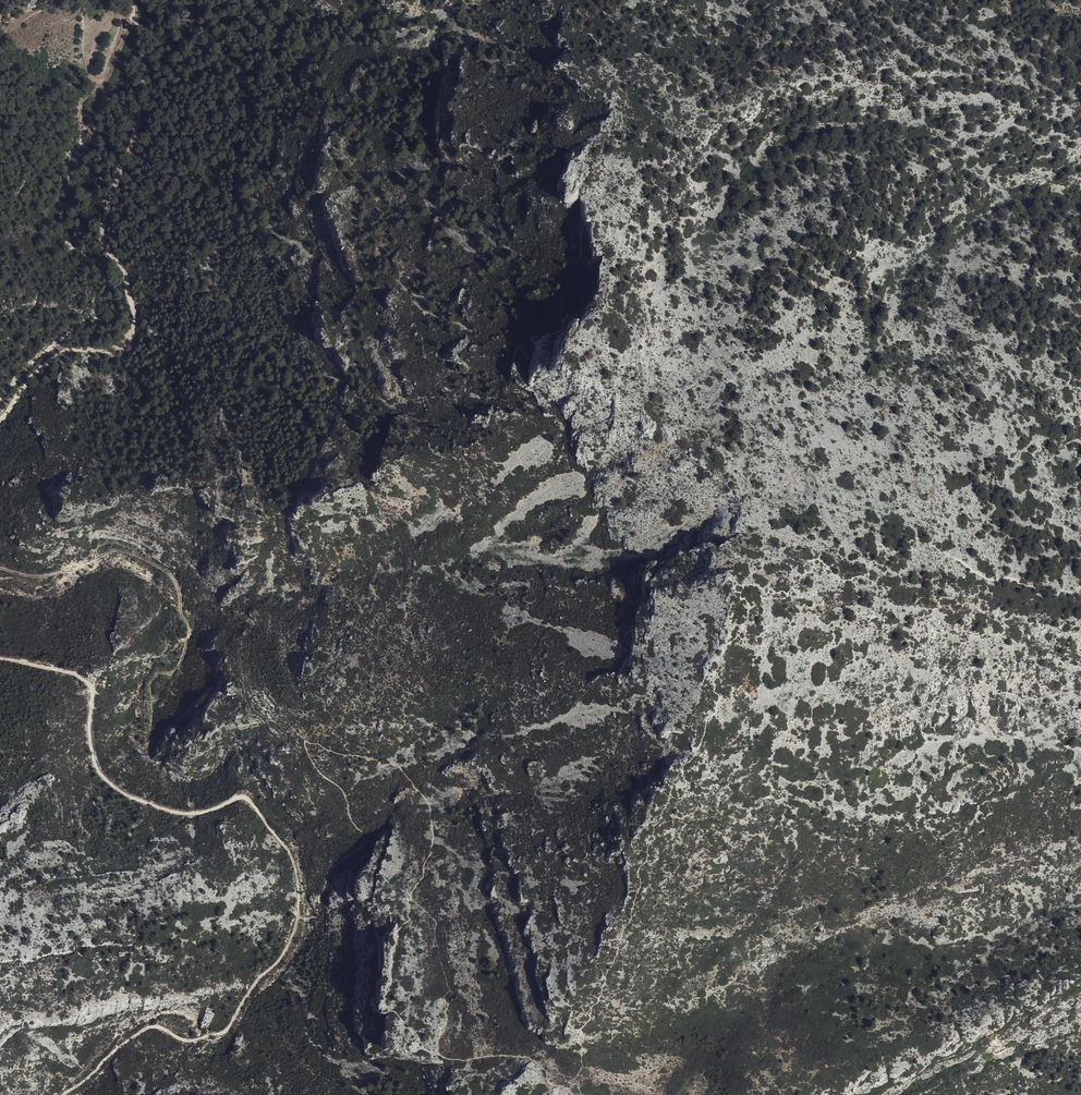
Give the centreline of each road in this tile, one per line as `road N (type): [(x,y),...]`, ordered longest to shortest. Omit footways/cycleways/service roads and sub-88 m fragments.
road 1 (track): [(133,18),(142,106),(103,225),(132,307),(128,343),(67,351),(38,369),(0,418)]
road 2 (track): [(0,659),(89,685),(94,760),(124,795),(195,814),(240,798),(251,801),(291,854),(298,882)]
road 3 (track): [(152,755),(150,688),(180,666),(188,636),(177,580),(117,551),(73,573),(31,577),(0,568)]
road 4 (track): [(298,882),(294,938),(228,1032),(185,1042),(150,1027),(67,1094)]

